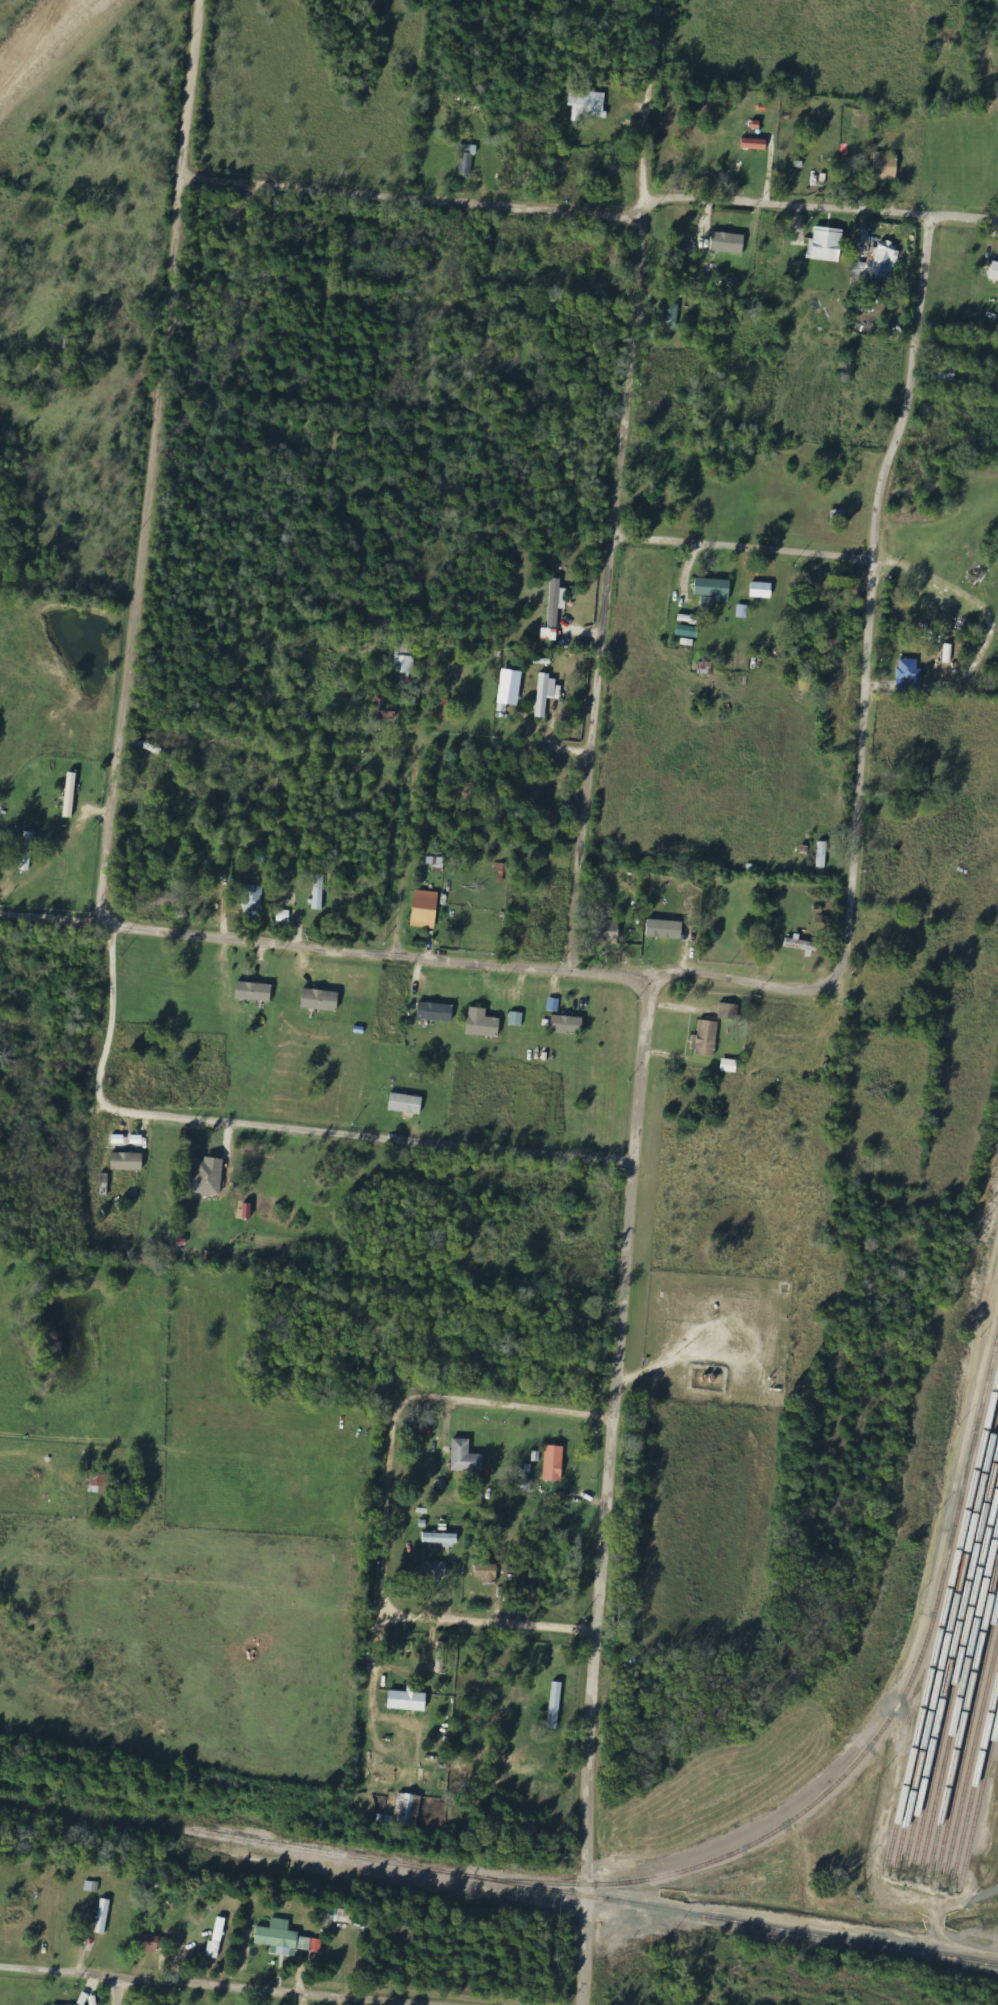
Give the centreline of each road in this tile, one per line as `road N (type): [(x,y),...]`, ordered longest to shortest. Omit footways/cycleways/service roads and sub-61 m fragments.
road 1 (residential): [(581,2004),(592,1633),(646,981)]
road 2 (residential): [(570,969),(663,0)]
road 3 (residential): [(115,927),(100,902),(116,717),(202,0)]
road 4 (residential): [(182,170),(618,220),(645,200),(997,220)]
road 5 (residential): [(0,914),(646,981),(679,970),(801,989)]
road 6 (residential): [(801,989),(827,983),(841,961),(882,463),(904,408),(929,215)]
road 7 (residential): [(621,436),(0,369)]
road 8 (residential): [(408,2004),(0,1966)]
road 9 (residential): [(371,1744),(388,1413)]
road 10 (residential): [(611,534),(874,560)]
road 11 (residential): [(388,1413),(413,1396),(611,1416)]
road 12 (residential): [(389,957),(414,743)]
road 13 (residential): [(592,1633),(380,1620)]
road 14 (residential): [(590,752),(414,743)]

